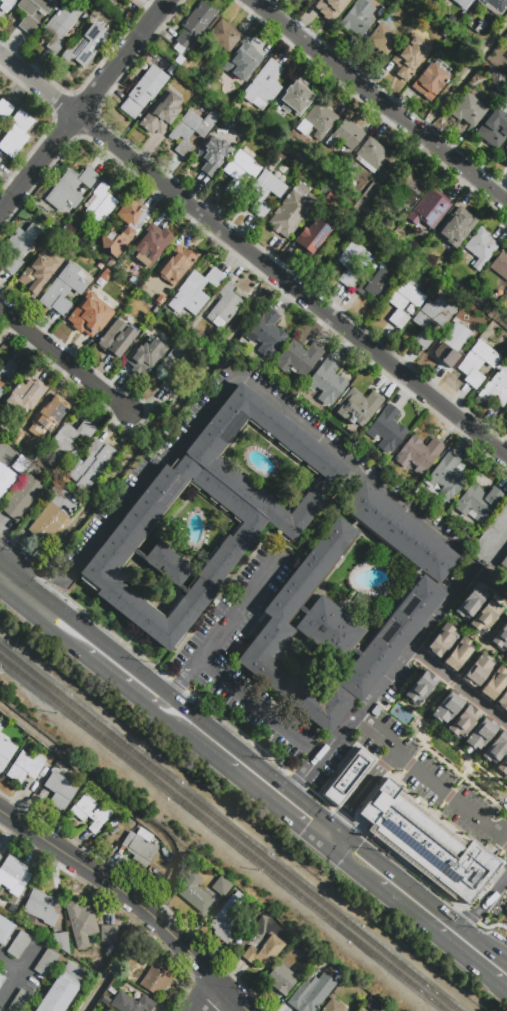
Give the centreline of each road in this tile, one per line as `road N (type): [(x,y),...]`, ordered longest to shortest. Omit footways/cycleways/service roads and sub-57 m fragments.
road 1 (residential): [(506,455),(0,55)]
road 2 (primary): [(506,963),(73,619),(38,604)]
road 3 (residential): [(254,0),(506,200)]
road 4 (residential): [(0,812),(140,905),(222,985)]
road 5 (residential): [(0,211),(166,0)]
road 6 (primary): [(38,604),(61,635),(186,733)]
road 7 (primary): [(186,733),(324,842)]
road 8 (primary): [(376,883),(506,987)]
road 9 (residential): [(129,411),(0,310)]

